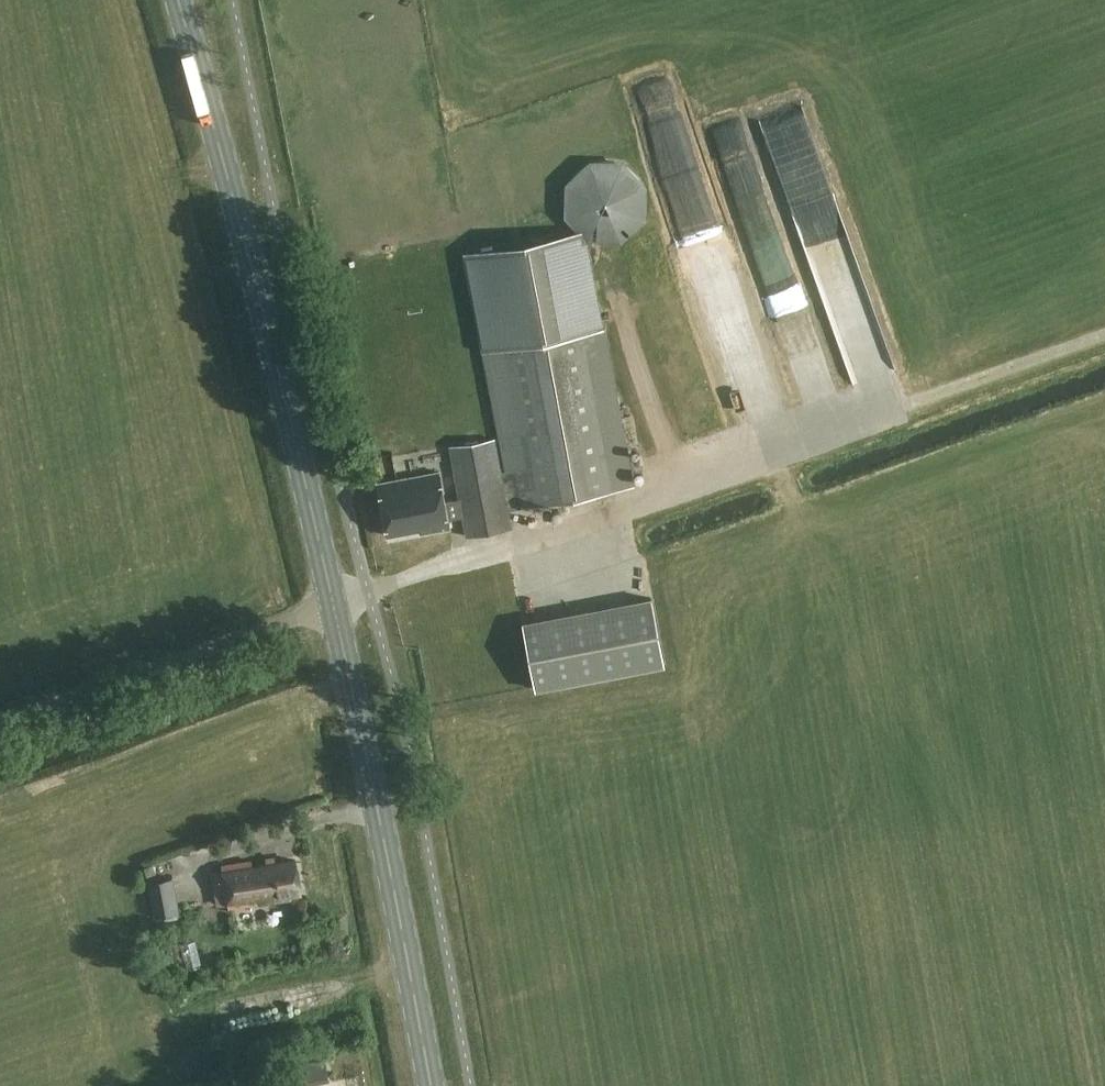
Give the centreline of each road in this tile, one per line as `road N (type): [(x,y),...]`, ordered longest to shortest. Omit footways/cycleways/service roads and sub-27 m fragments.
road 1 (secondary): [(336,606),(178,0)]
road 2 (secondary): [(431,1085),(336,606)]
road 3 (track): [(763,474),(1104,352)]
road 4 (unclassified): [(336,606),(0,726)]

